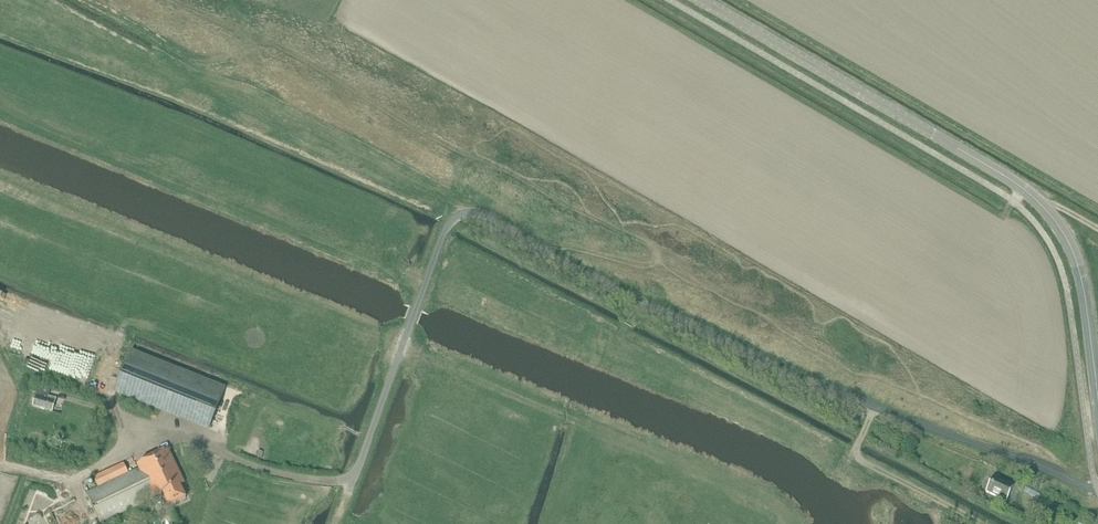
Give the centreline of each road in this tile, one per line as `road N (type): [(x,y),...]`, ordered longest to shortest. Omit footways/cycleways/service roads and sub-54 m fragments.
road 1 (unclassified): [(353,481),(443,234),(455,218),(477,212),(822,385),(1097,490)]
road 2 (tertiary): [(1097,399),(1081,278),(1043,207),(991,168),(701,0)]
road 3 (track): [(141,442),(73,479),(0,463)]

